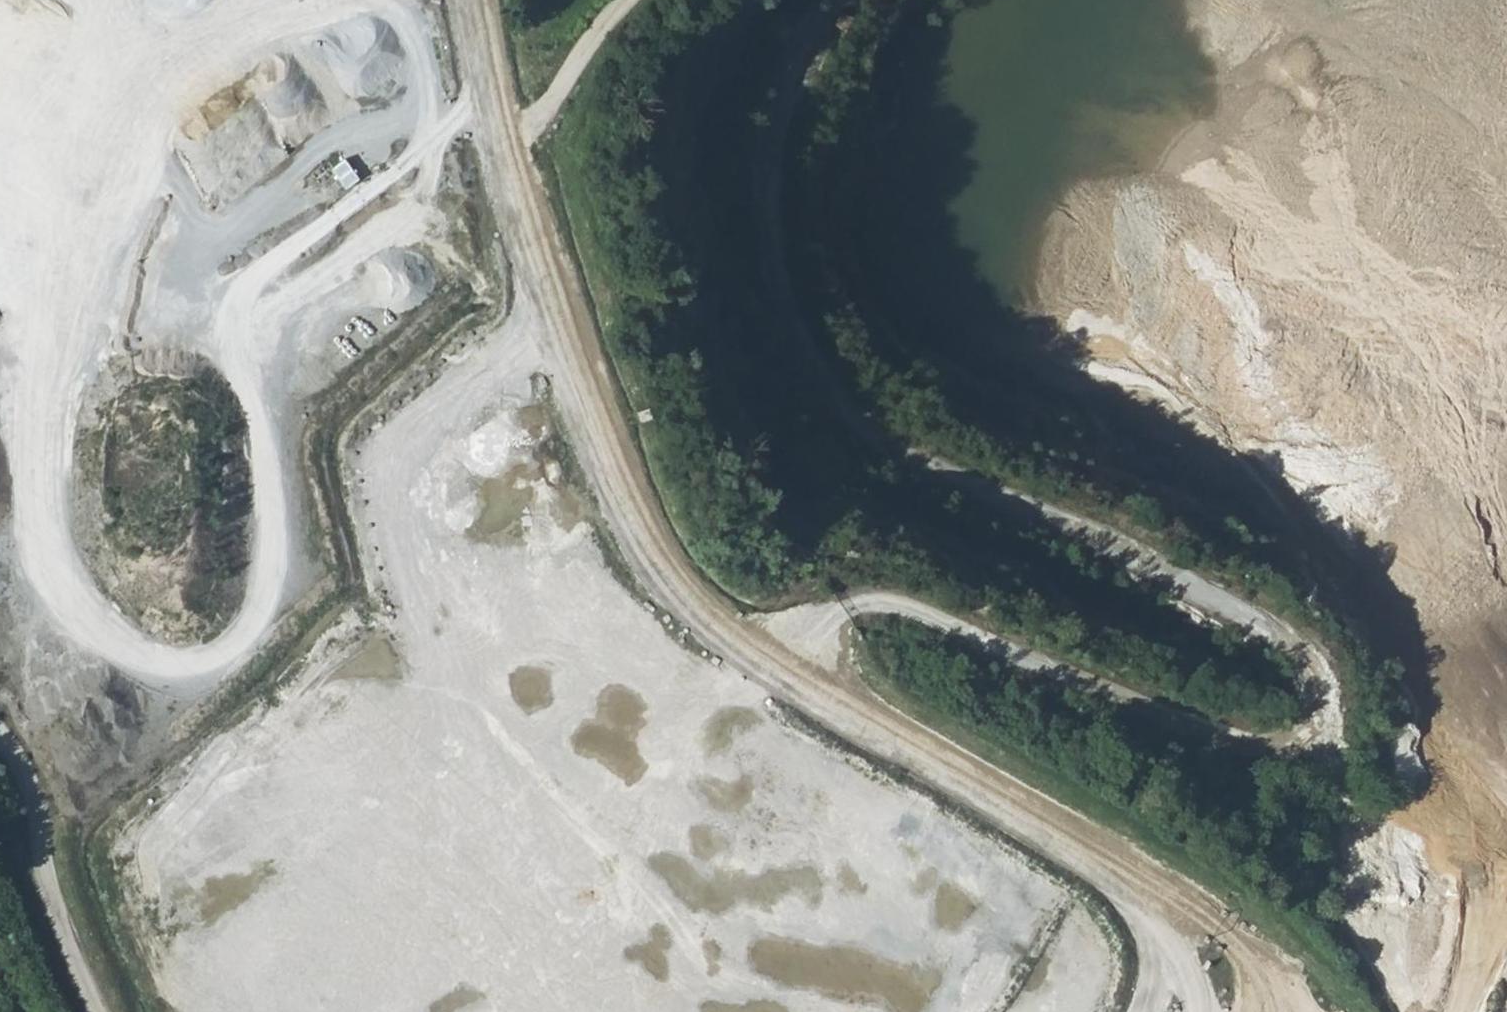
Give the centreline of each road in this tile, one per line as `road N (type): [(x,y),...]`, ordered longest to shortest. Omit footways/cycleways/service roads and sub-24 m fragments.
road 1 (track): [(788,675),(826,624),(862,606),(923,610),(1195,718),(1249,731),(1293,732),(1313,713),(1318,676),(1233,609),(867,438),(814,399),(774,305),(760,229),(786,95),(851,0)]
road 2 (track): [(0,741),(22,778),(72,946),(103,1011)]
road 3 (track): [(625,0),(501,163)]

